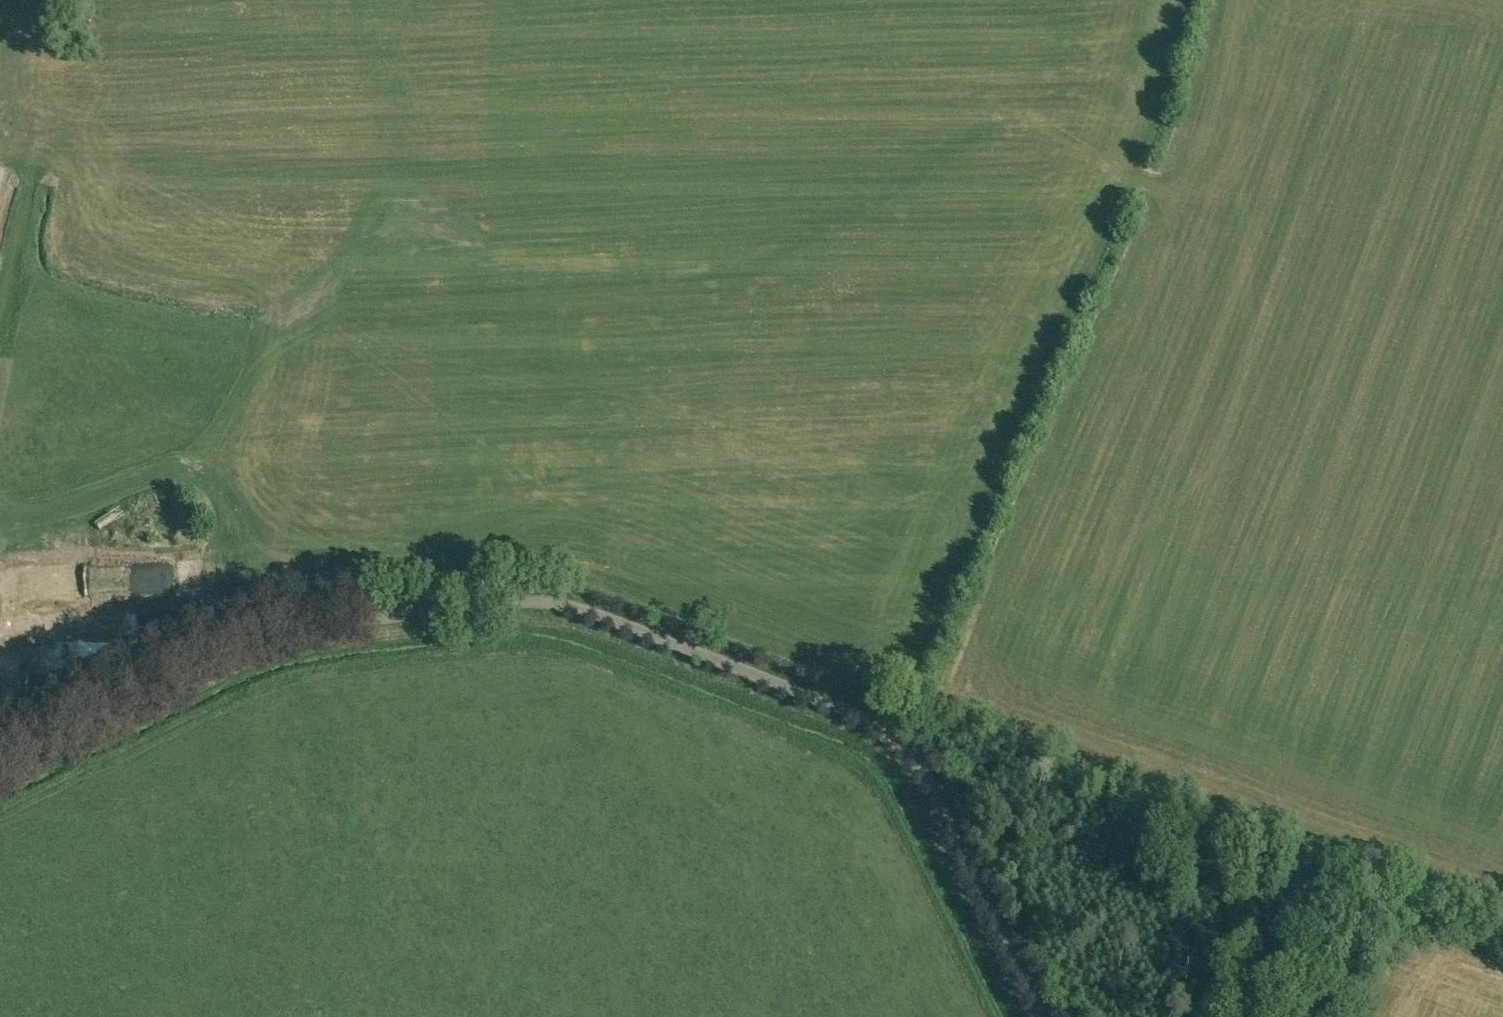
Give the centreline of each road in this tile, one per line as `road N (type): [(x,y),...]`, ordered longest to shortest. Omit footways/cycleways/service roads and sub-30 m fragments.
road 1 (unclassified): [(1041,1016),(928,784),(896,736),(564,606),(529,602),(265,636),(0,761)]

